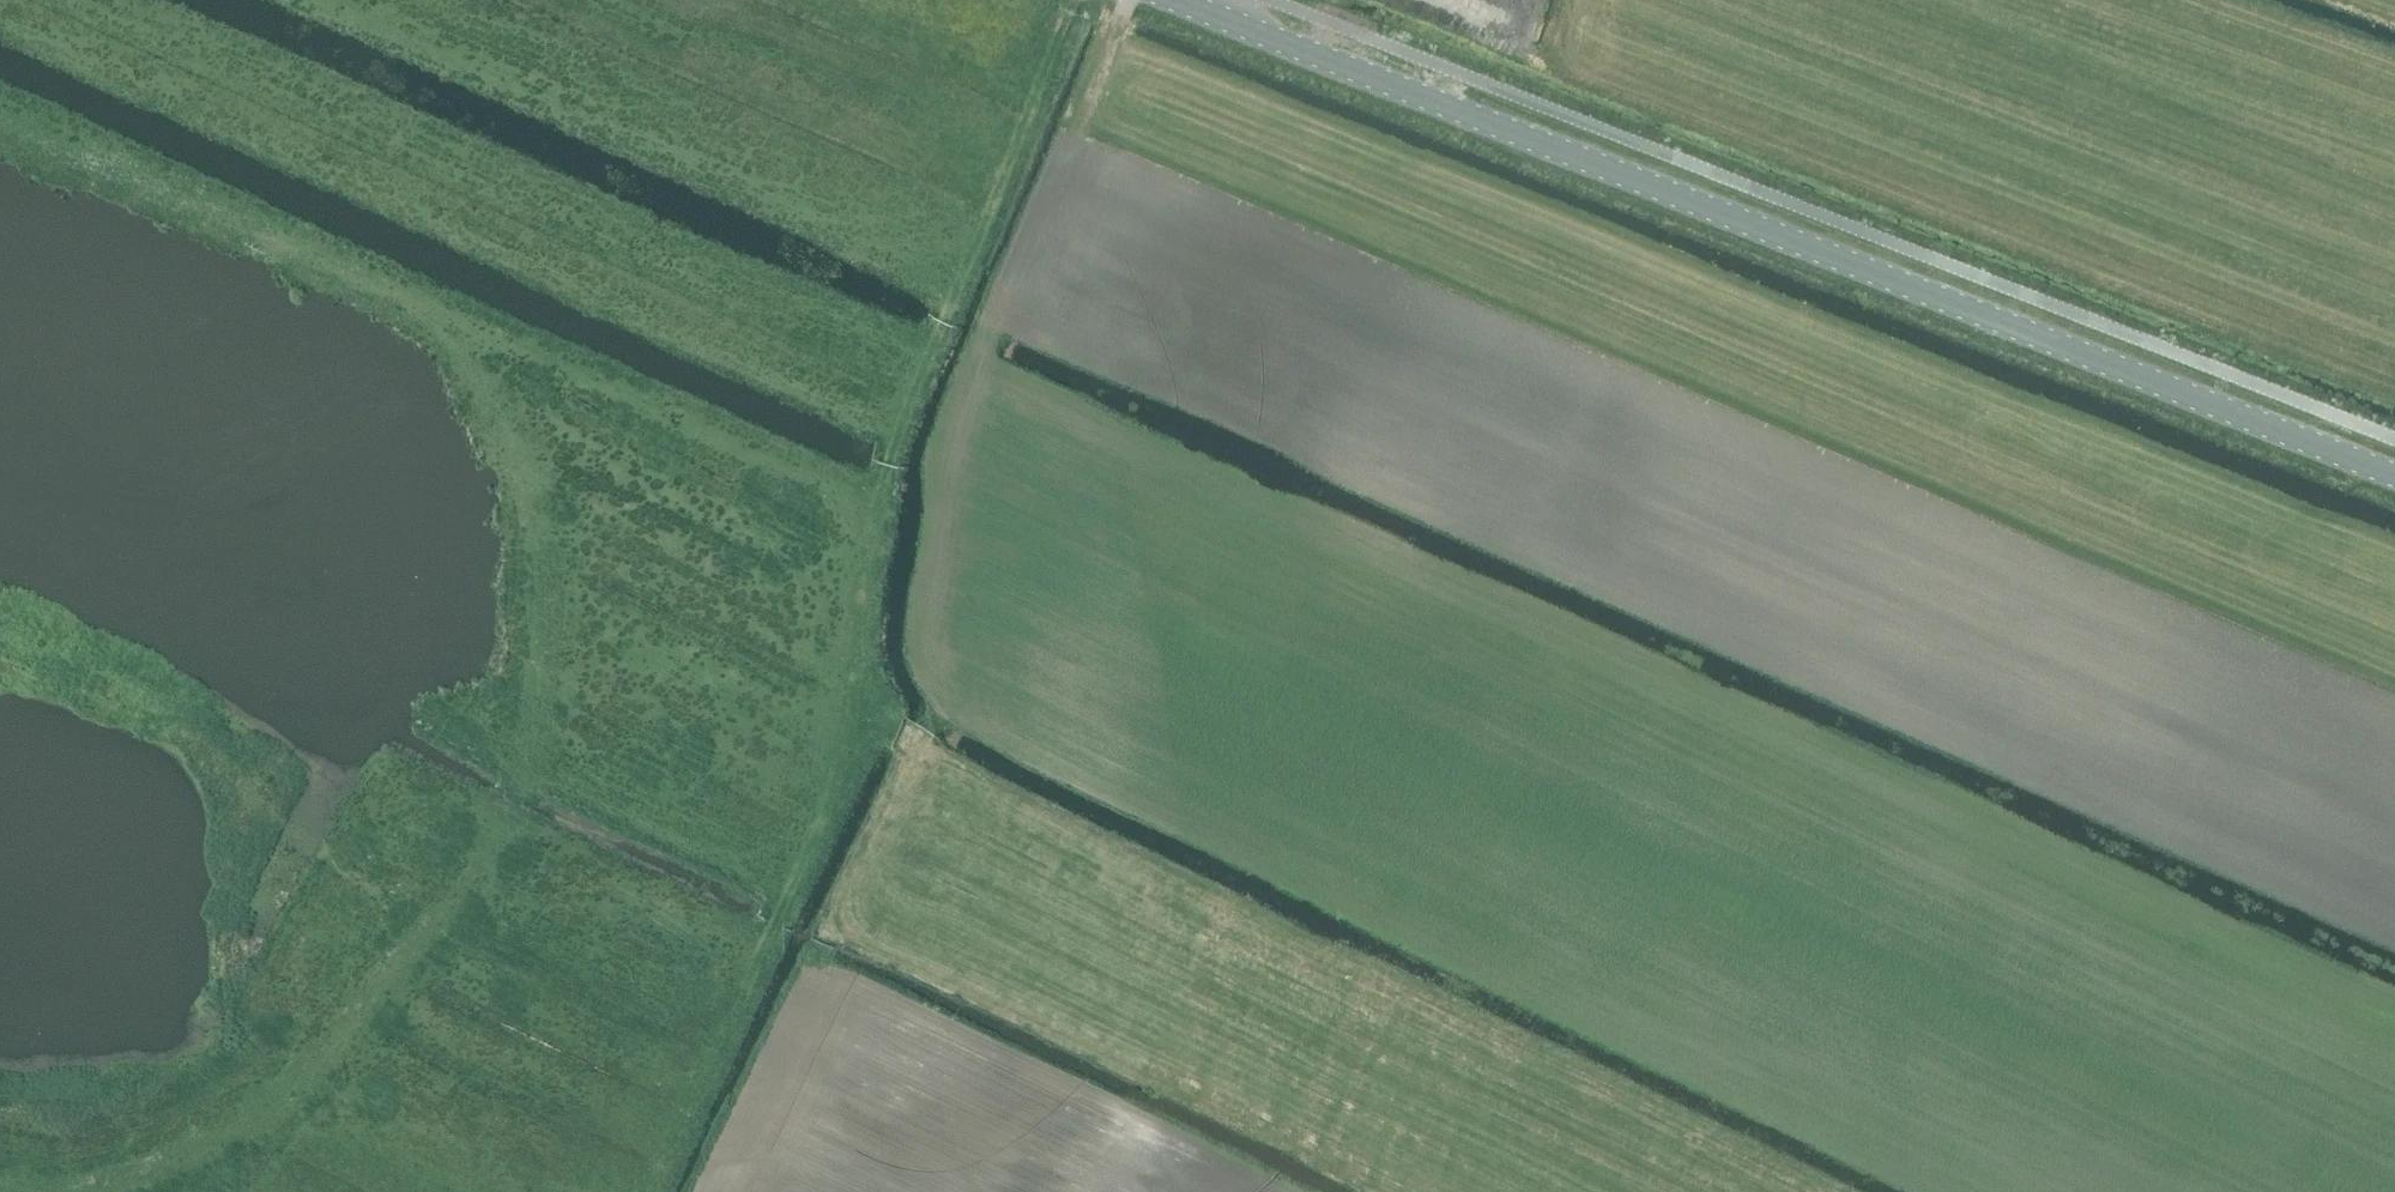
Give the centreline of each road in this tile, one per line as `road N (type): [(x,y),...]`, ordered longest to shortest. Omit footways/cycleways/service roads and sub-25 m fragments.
road 1 (secondary): [(2394,472),(1178,0)]

